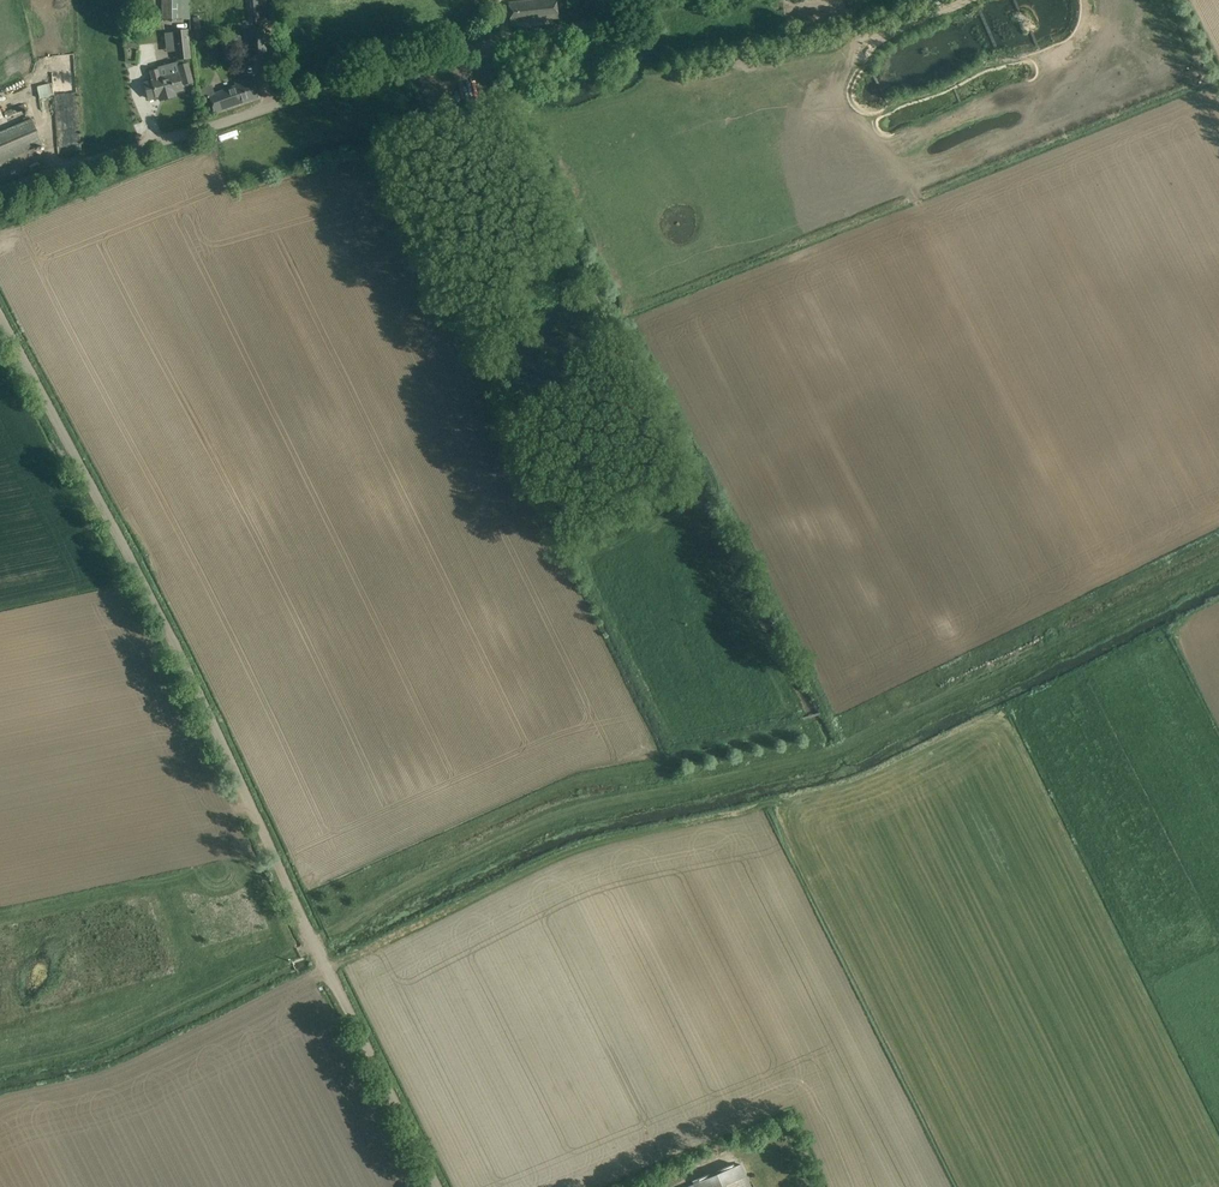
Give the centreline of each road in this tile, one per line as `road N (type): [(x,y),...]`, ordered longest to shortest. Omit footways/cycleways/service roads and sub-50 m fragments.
road 1 (unclassified): [(436,1186),(158,611),(0,315)]
road 2 (unclassified): [(0,191),(403,64),(590,24),(643,0)]

